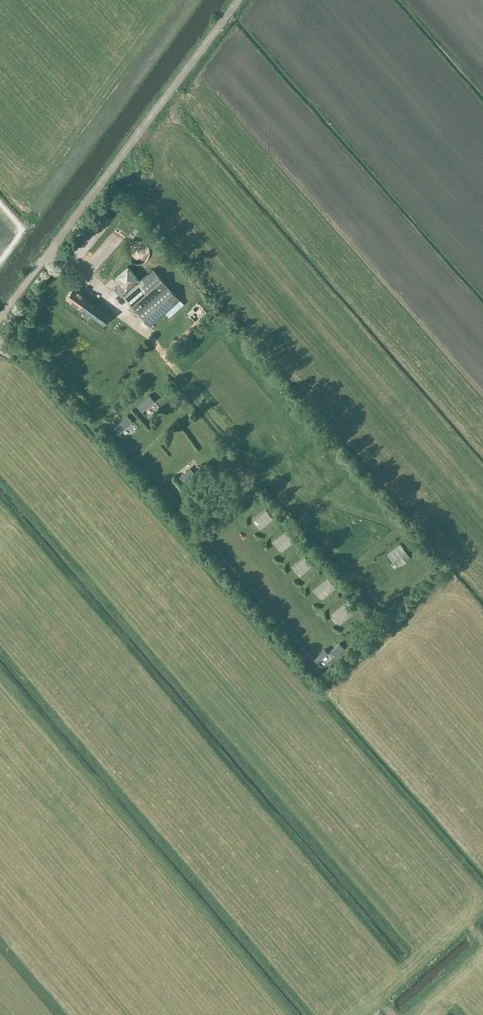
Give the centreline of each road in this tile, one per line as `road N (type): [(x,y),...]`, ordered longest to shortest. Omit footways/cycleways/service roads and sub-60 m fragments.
road 1 (unclassified): [(237,0),(0,319)]
road 2 (track): [(384,609),(147,333)]

